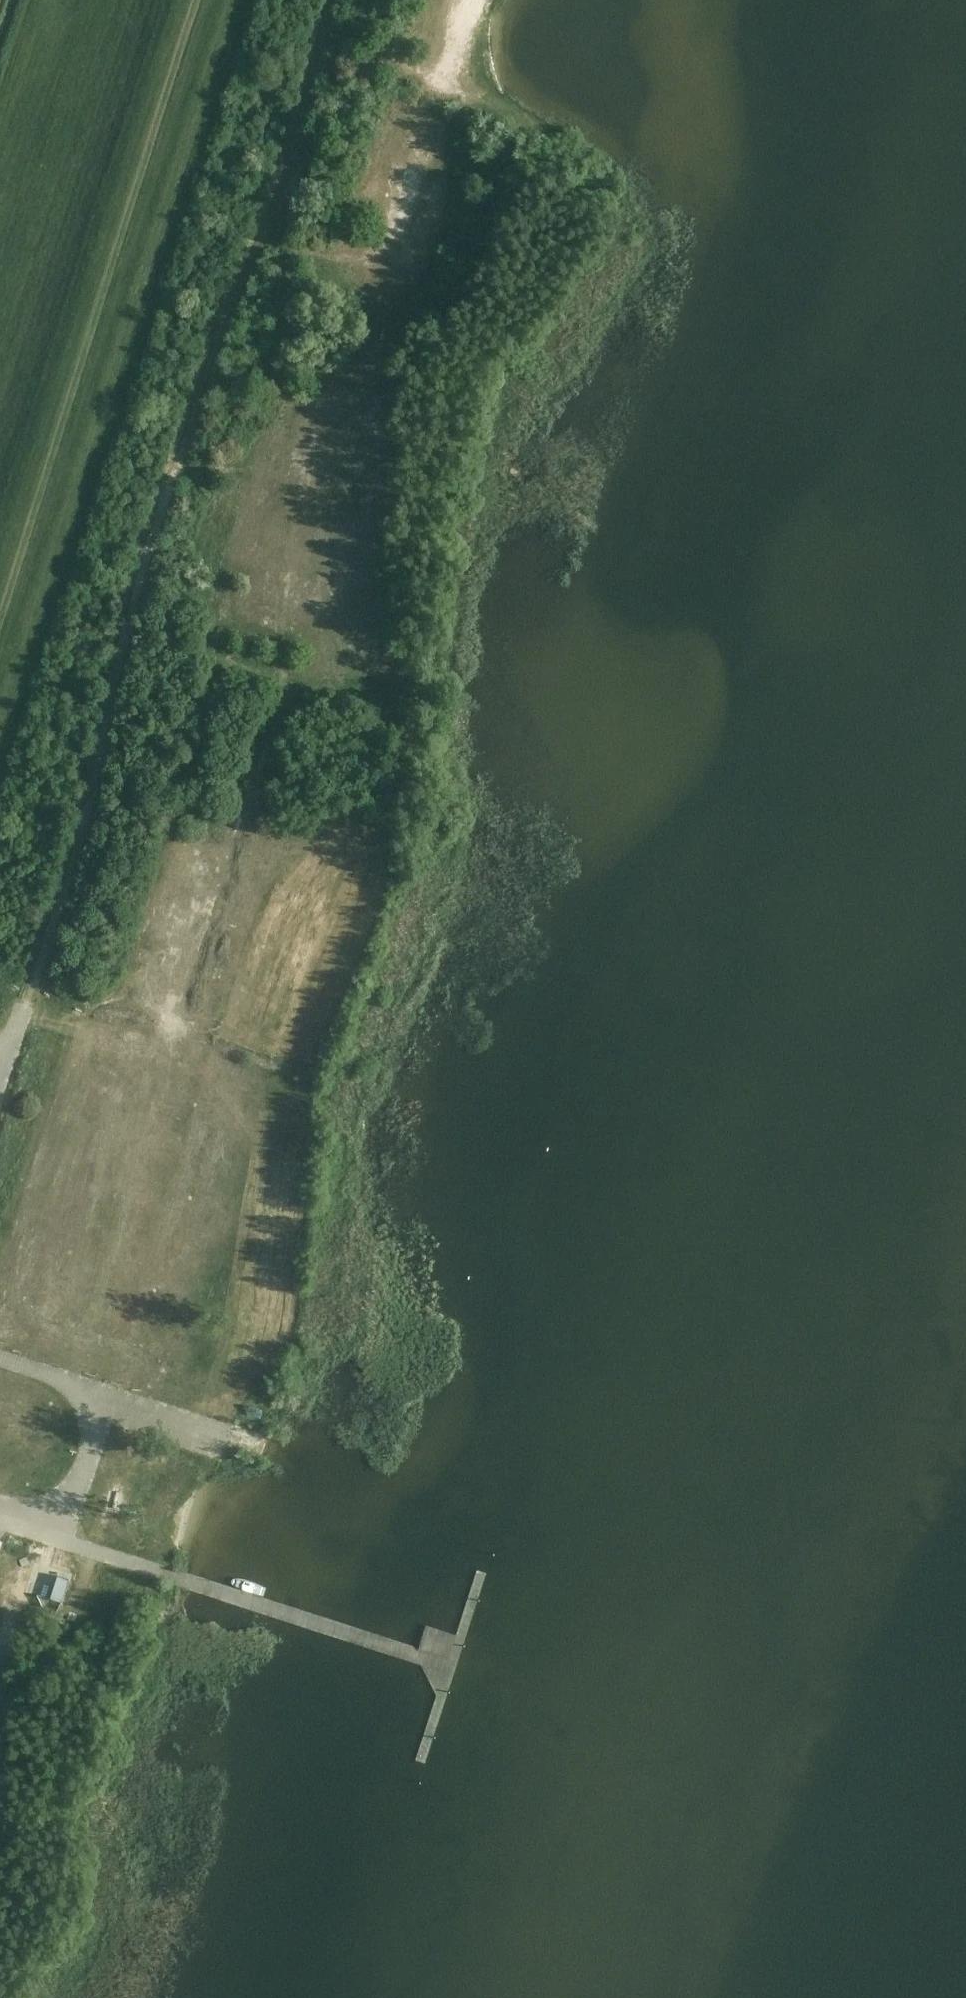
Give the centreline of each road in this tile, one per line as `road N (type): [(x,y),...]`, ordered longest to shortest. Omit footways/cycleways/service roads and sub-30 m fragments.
road 1 (track): [(326,0),(143,551),(2,1068)]

